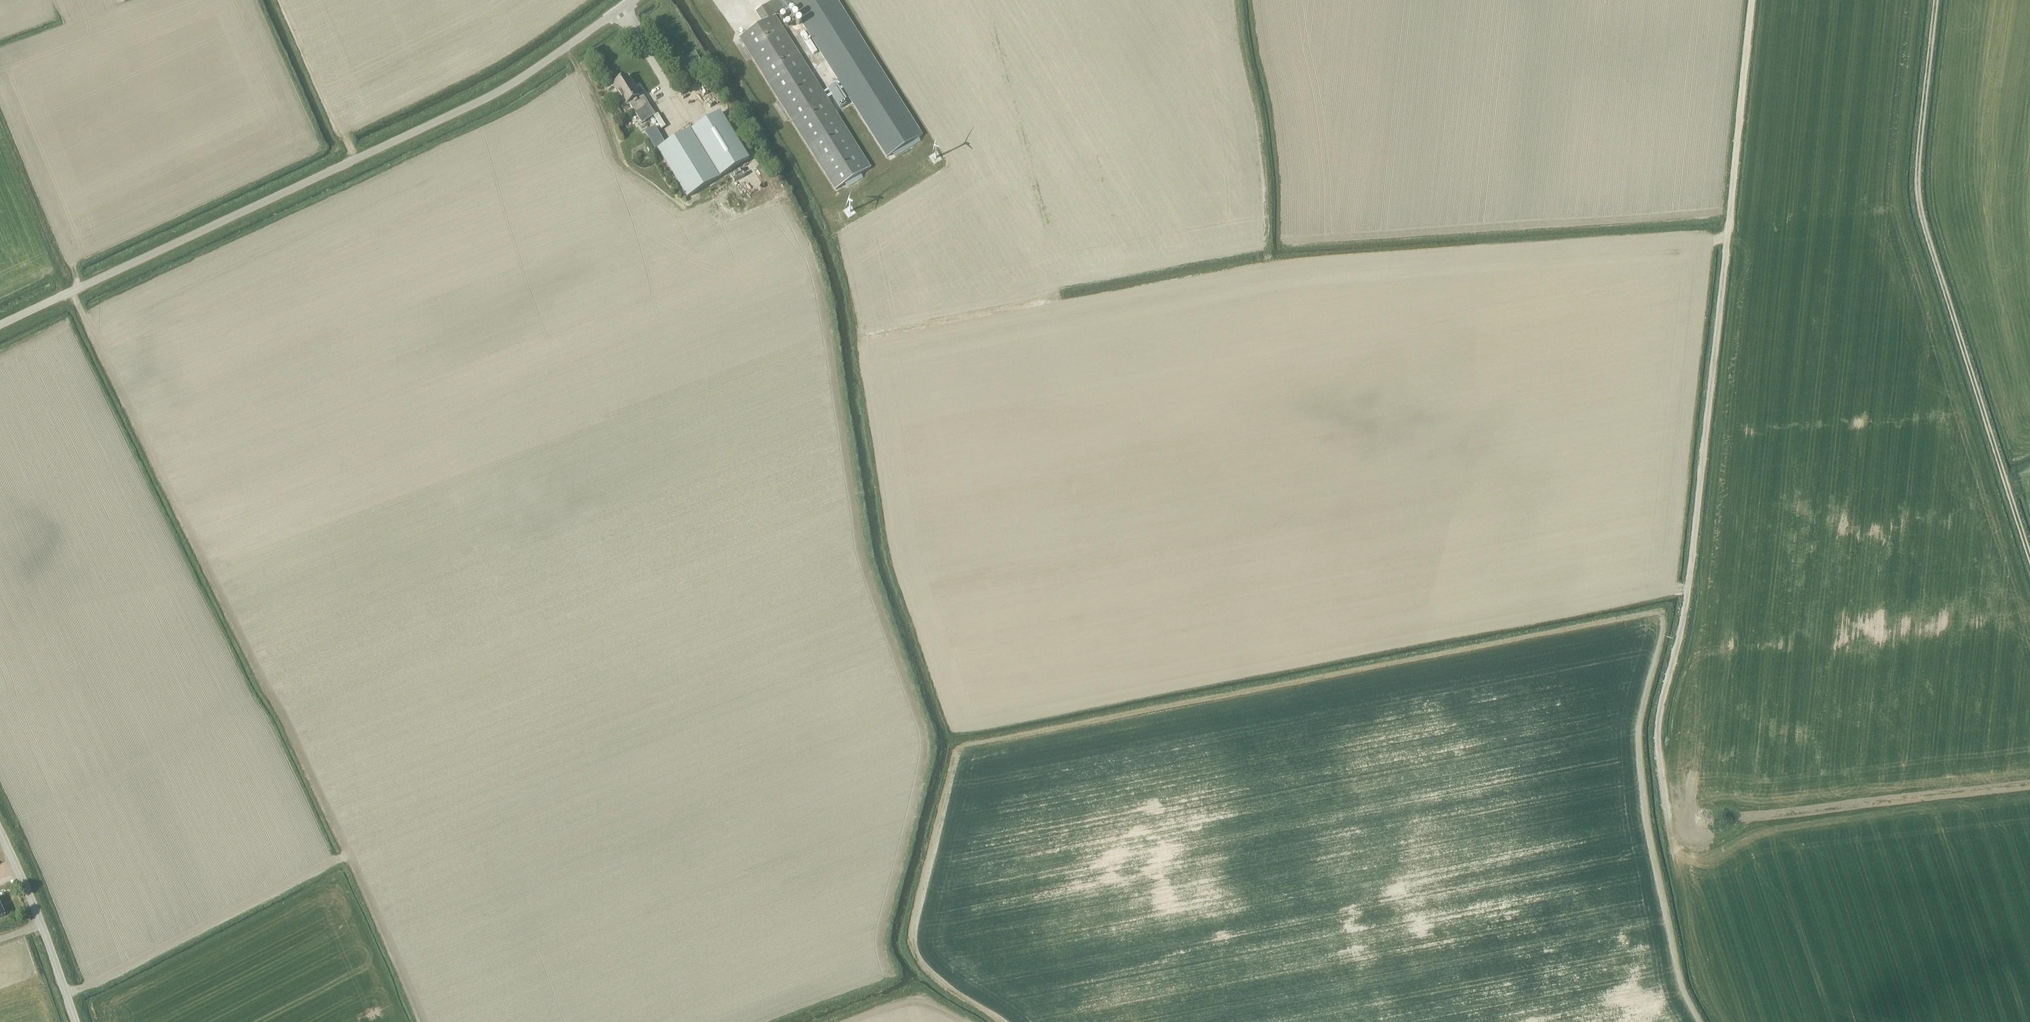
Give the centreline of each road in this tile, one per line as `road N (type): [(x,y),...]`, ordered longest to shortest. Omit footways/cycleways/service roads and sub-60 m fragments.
road 1 (unclassified): [(0,325),(460,110),(632,0)]
road 2 (unclassified): [(76,1021),(0,831)]

